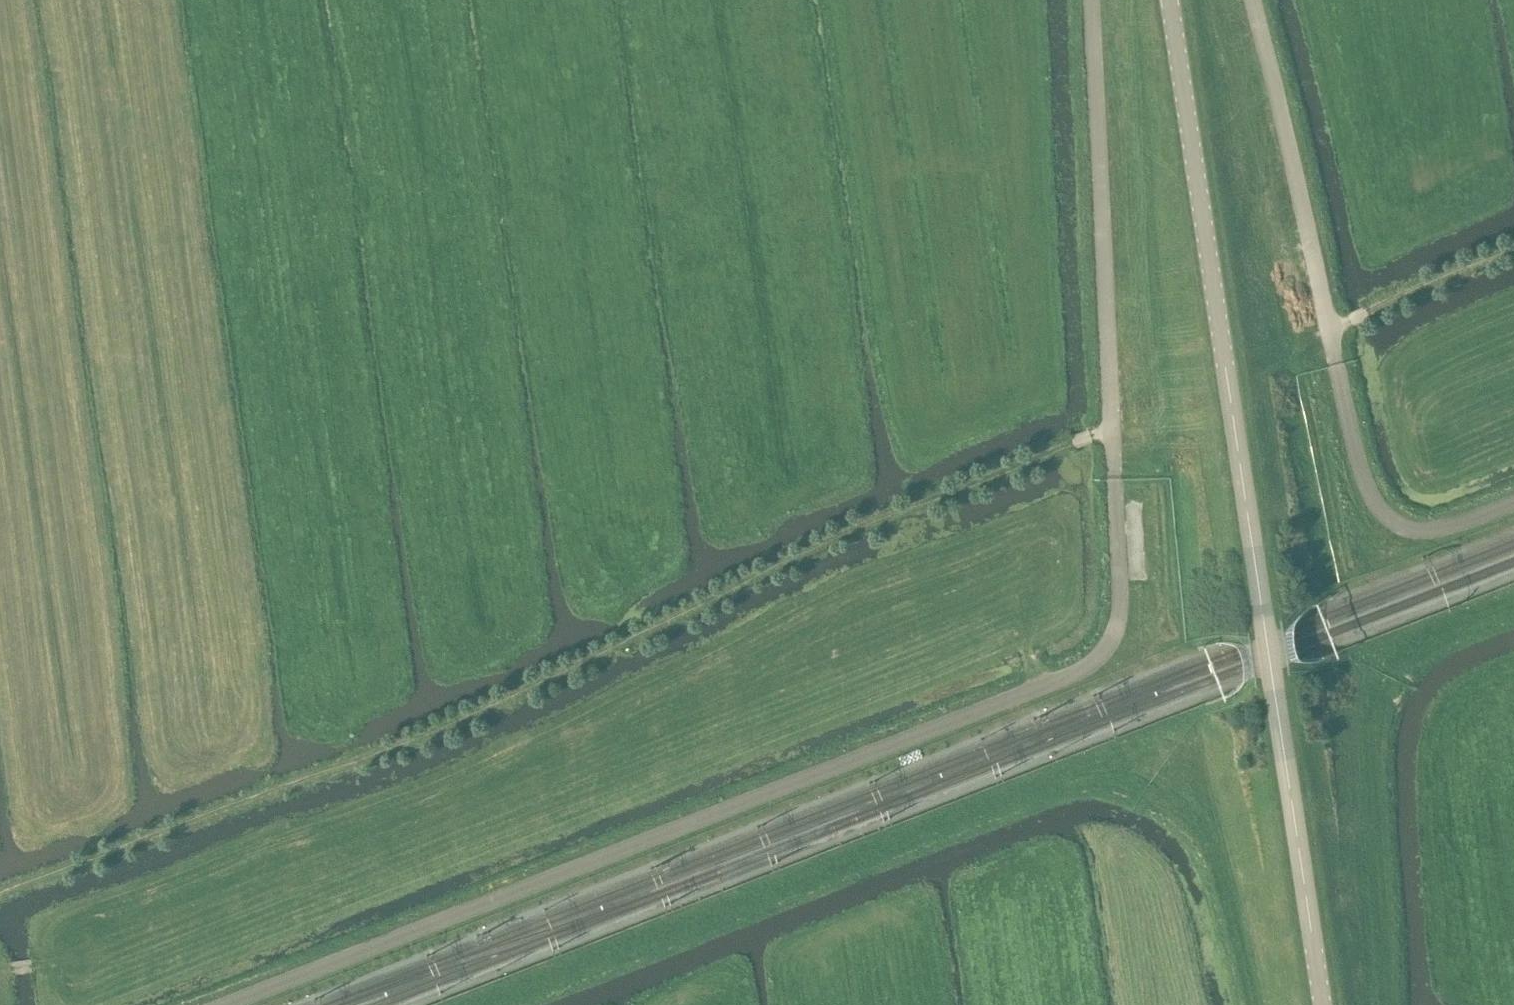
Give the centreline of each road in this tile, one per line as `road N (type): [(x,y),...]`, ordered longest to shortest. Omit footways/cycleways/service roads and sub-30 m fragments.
road 1 (unclassified): [(1323,1004),(1170,0)]

